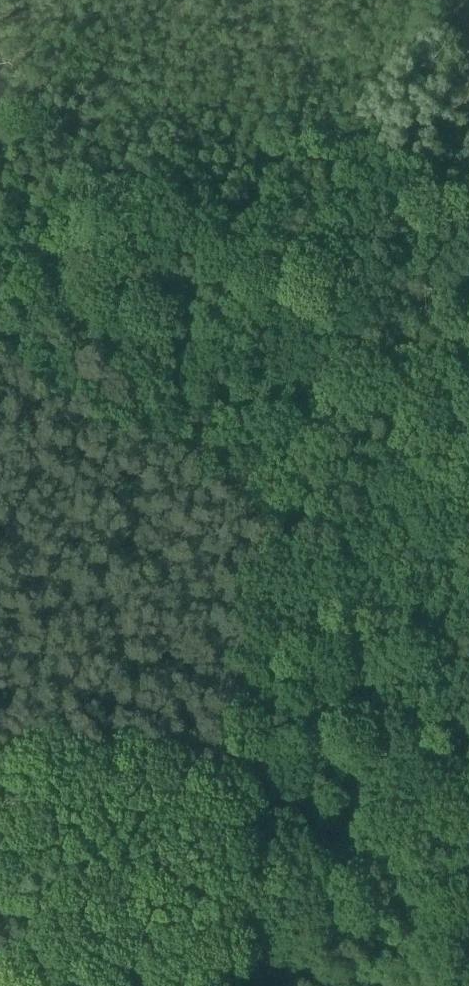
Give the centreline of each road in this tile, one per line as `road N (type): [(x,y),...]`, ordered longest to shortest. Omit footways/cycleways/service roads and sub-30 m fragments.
road 1 (track): [(225,985),(253,546),(242,491),(0,354)]
road 2 (track): [(0,891),(181,945),(210,985)]

